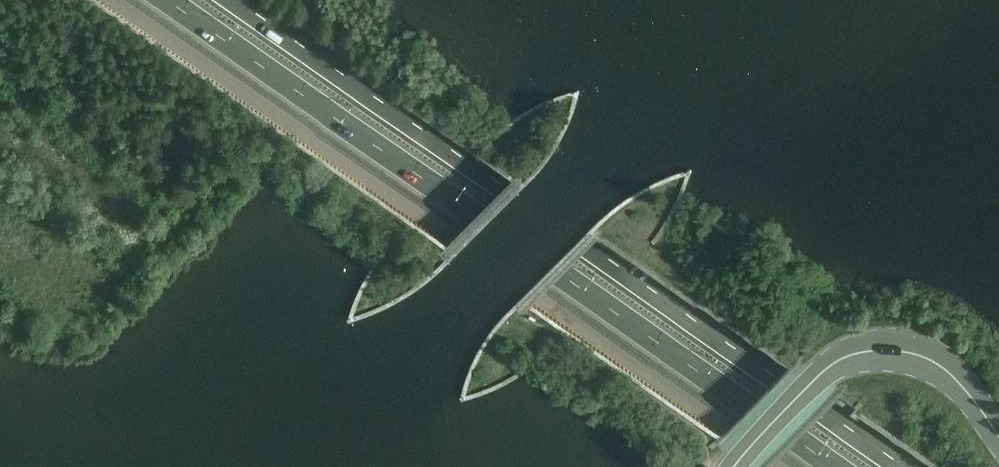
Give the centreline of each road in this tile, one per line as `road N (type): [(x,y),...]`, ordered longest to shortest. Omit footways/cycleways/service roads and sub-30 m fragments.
road 1 (primary): [(171,0),(838,466)]
road 2 (primary): [(908,466),(242,0)]
road 3 (tertiary): [(998,440),(963,387),(923,354),(890,345),(821,374),(733,466)]

